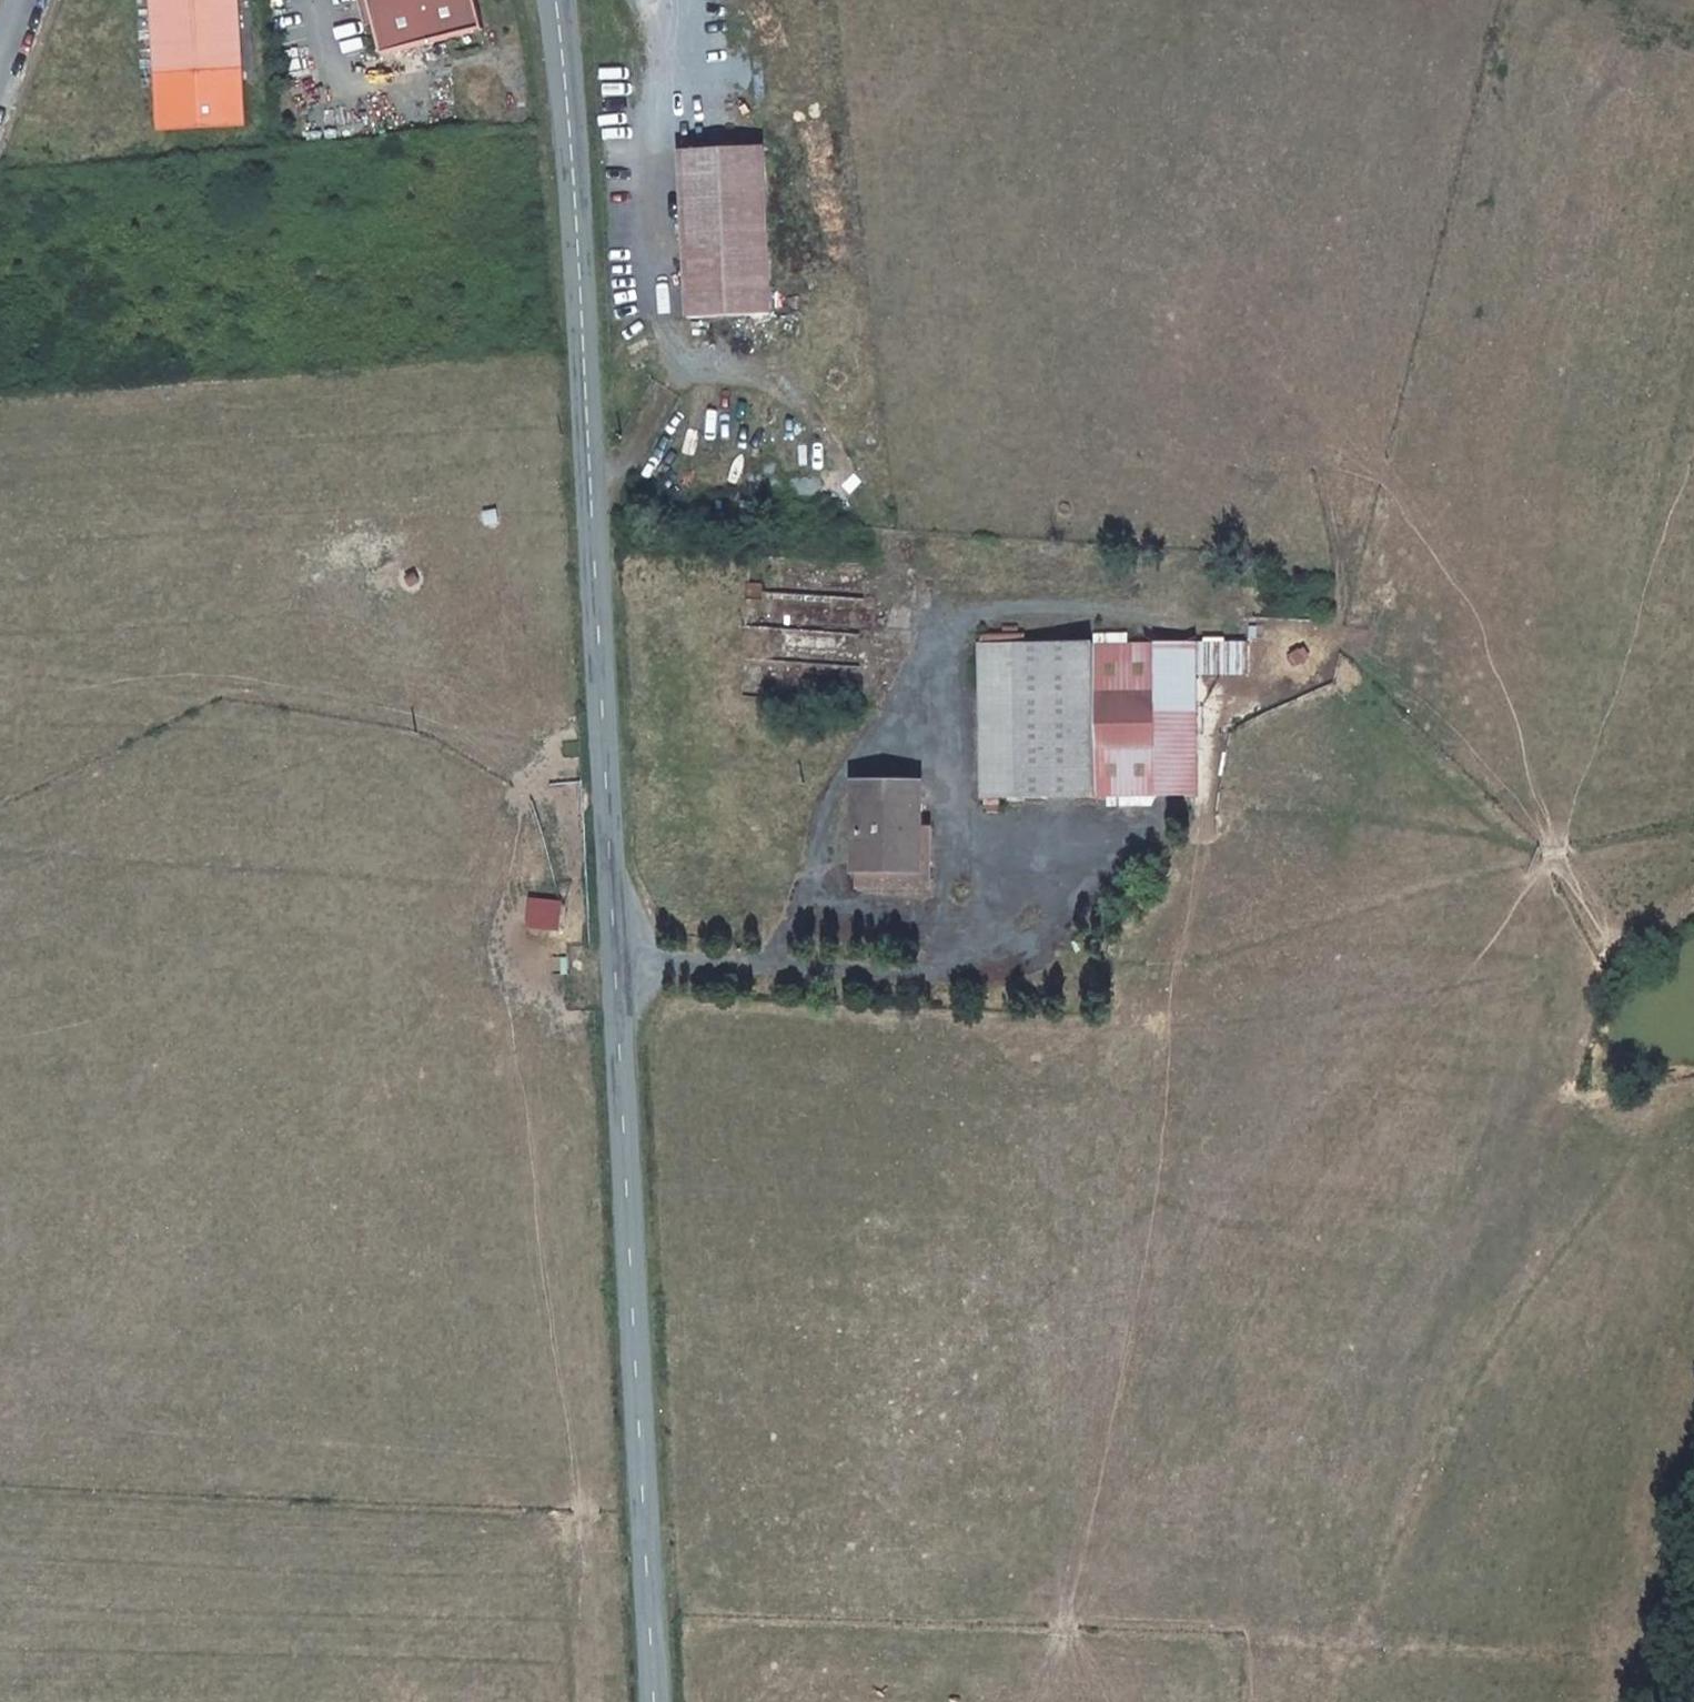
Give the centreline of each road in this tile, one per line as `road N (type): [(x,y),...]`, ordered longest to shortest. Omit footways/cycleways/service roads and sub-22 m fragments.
road 1 (tertiary): [(555,0),(572,145),(657,1701)]

